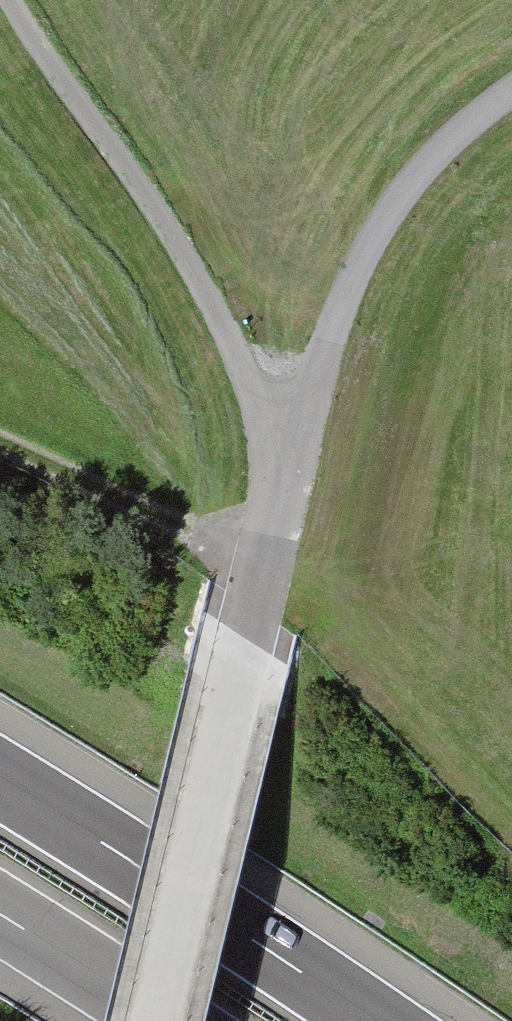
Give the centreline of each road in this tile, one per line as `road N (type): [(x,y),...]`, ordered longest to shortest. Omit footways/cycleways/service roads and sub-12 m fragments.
road 1 (residential): [(511,91),(427,166),(367,250),(286,451),(159,1020)]
road 2 (track): [(6,0),(131,168),(286,451)]
road 3 (motorway): [(375,1020),(0,778)]
road 4 (track): [(0,446),(265,565)]
road 5 (motorway): [(0,916),(164,1020)]

